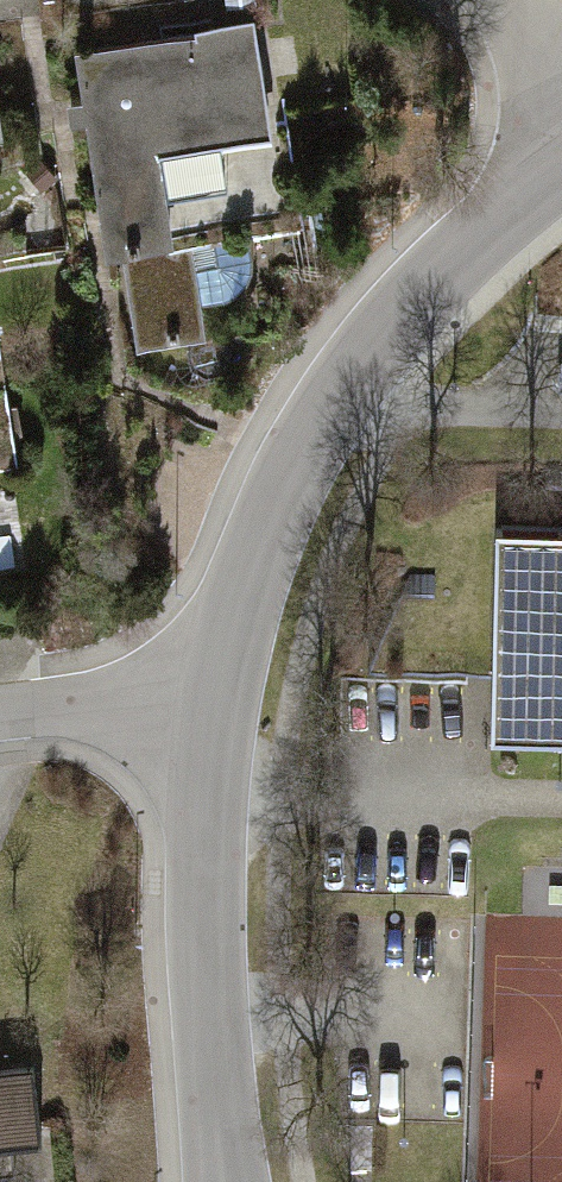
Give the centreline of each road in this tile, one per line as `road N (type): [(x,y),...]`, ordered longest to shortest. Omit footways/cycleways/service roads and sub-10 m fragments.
road 1 (residential): [(213,700),(272,523),(357,371),(444,277),(561,175)]
road 2 (residential): [(229,1181),(202,949),(213,700)]
road 3 (residential): [(0,725),(213,700)]

